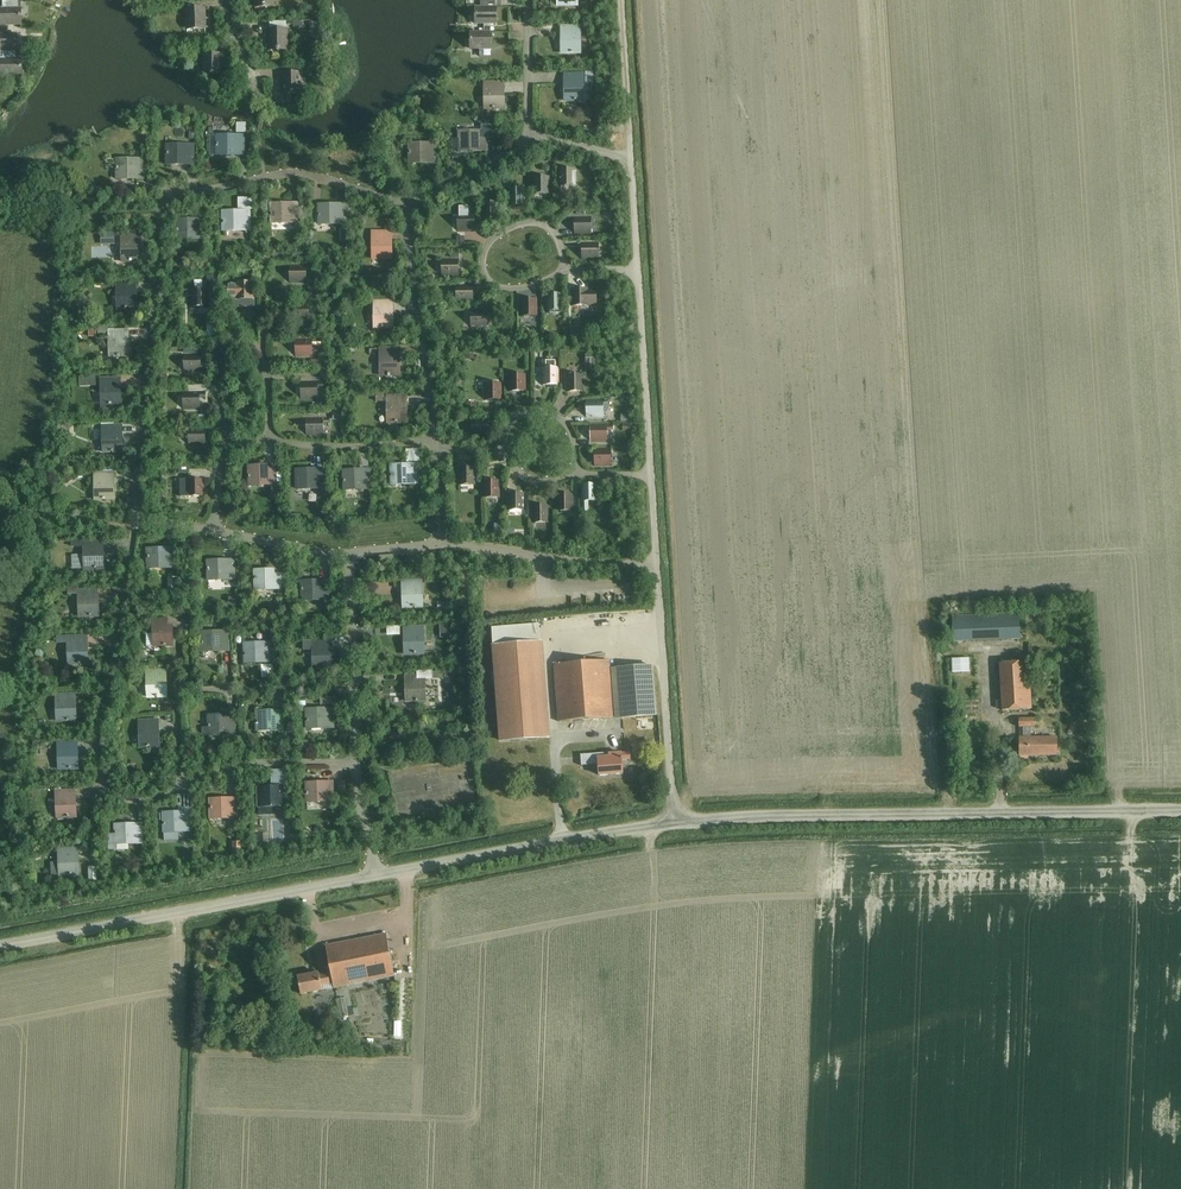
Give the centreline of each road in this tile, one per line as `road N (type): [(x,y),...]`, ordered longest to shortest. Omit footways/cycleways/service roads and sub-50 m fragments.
road 1 (residential): [(135,514),(159,210),(168,194),(288,175),(403,210)]
road 2 (tertiary): [(673,822),(1180,804)]
road 3 (tertiary): [(0,944),(378,877)]
road 4 (residential): [(182,786),(129,805),(102,797),(98,767),(135,514)]
road 5 (tertiary): [(378,877),(673,822)]
road 6 (unclassified): [(673,822),(657,572)]
road 7 (residential): [(436,451),(403,210)]
road 8 (residential): [(223,445),(212,374),(233,347),(249,347),(264,364),(269,441)]
road 9 (residential): [(567,270),(516,289),(485,279),(487,244),(503,232),(540,223),(561,249)]
road 10 (residential): [(657,572),(446,548)]
road 11 (residential): [(652,477),(640,268)]
road 12 (residential): [(354,766),(348,560)]
road 13 (residential): [(182,786),(177,690),(283,688)]
road 14 (residential): [(354,766),(259,768),(182,786)]
road 15 (residential): [(269,441),(436,451)]
road 16 (residential): [(632,160),(622,0)]
road 17 (residential): [(403,210),(535,138)]
road 18 (residential): [(576,474),(572,440),(550,415),(515,418),(505,435),(506,458)]
road 19 (residential): [(348,560),(212,533)]
road 20 (residential): [(535,138),(531,0)]

